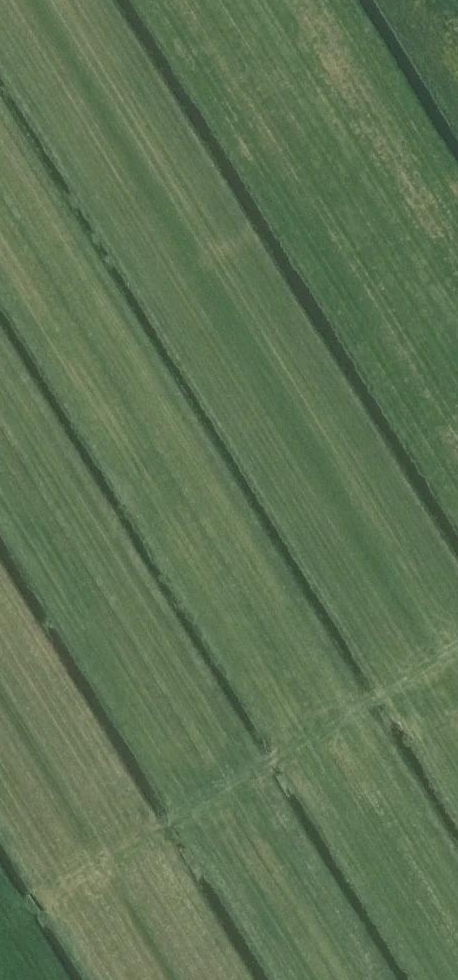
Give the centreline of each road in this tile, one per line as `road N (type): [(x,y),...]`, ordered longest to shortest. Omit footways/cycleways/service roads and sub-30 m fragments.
road 1 (track): [(0,926),(457,654)]

